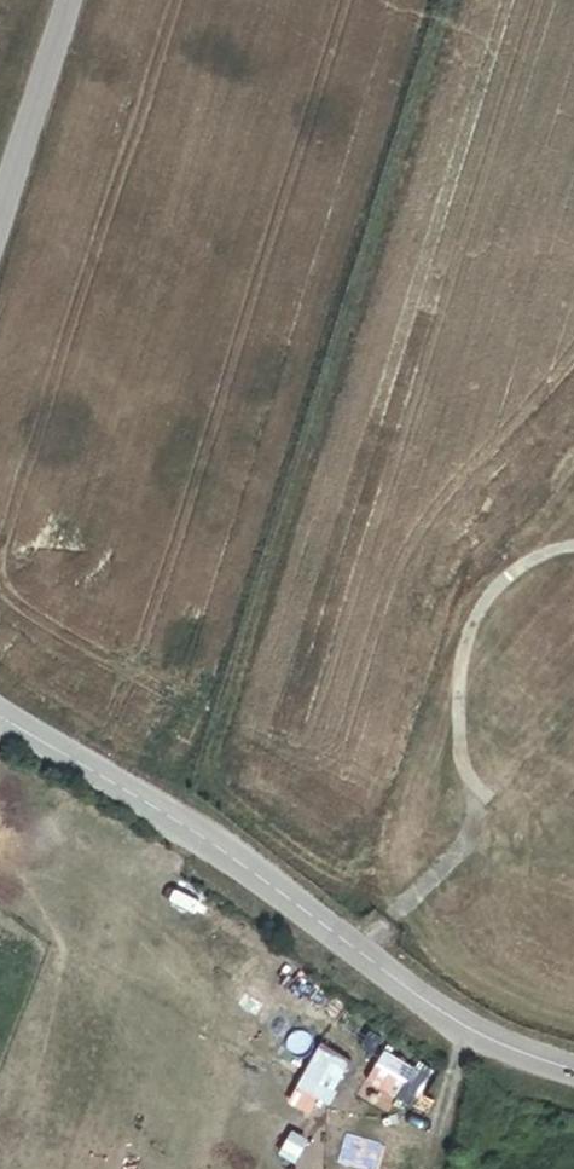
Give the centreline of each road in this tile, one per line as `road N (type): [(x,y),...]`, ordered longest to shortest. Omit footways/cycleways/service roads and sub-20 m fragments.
road 1 (unclassified): [(0,715),(469,1030),(573,1069)]
road 2 (unclassified): [(66,0),(0,204)]

